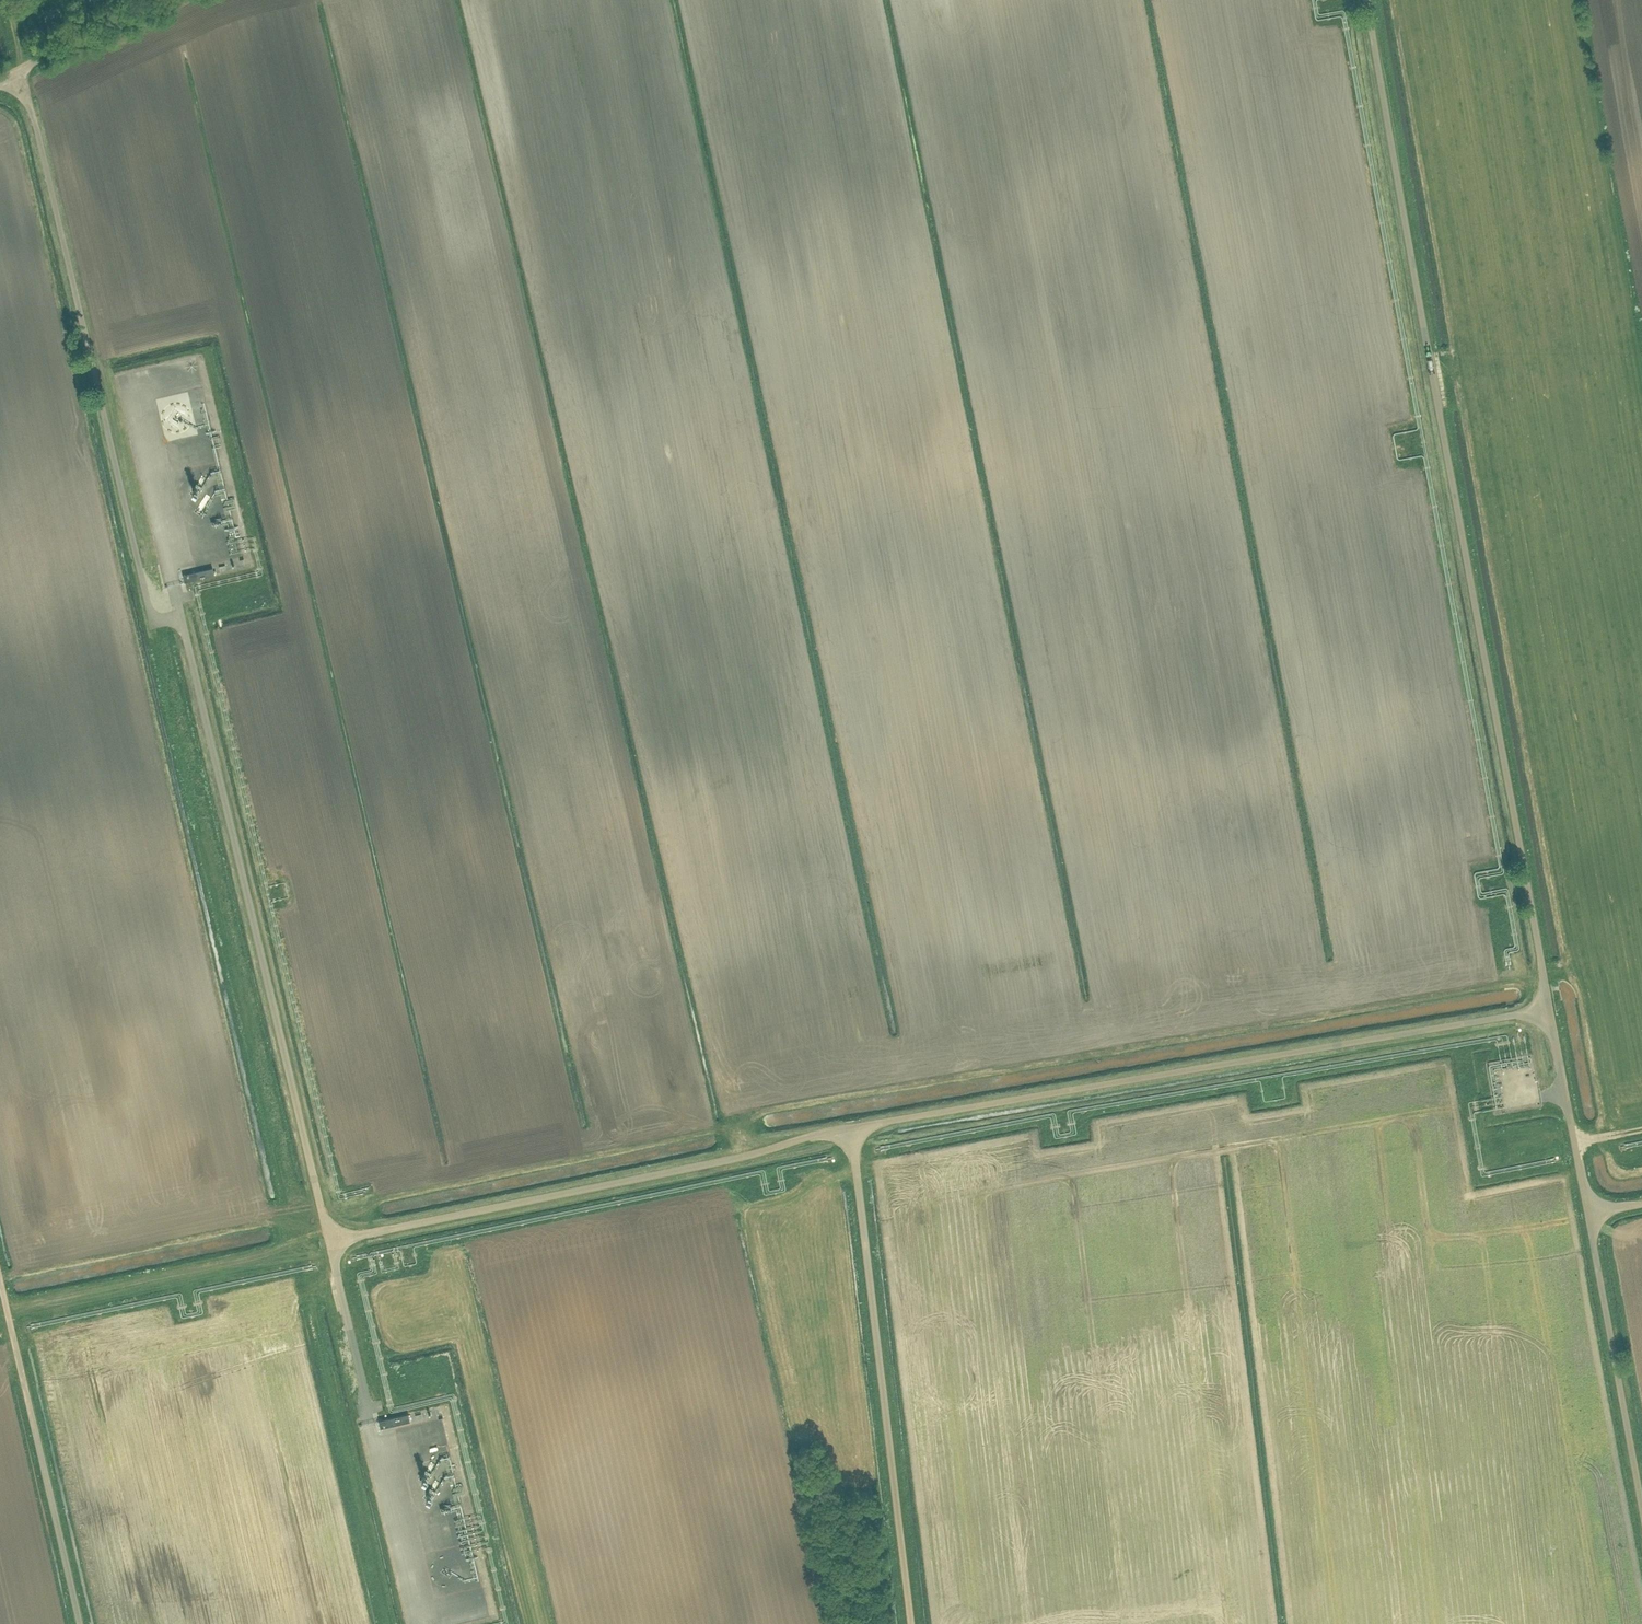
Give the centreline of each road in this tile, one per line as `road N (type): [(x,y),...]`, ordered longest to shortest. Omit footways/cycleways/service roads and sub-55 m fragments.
road 1 (unclassified): [(17,70),(150,611),(182,618),(329,1241),(850,1127)]
road 2 (unclassified): [(1549,1009),(1366,0)]
road 3 (unclassified): [(850,1127),(1549,1009)]
road 4 (unclassified): [(911,1623),(850,1127)]
road 5 (unclassified): [(80,1623),(0,1277)]
road 6 (track): [(0,1316),(329,1241)]
road 7 (unclassified): [(1641,1506),(1589,1213)]
road 8 (unclassified): [(1589,1213),(1549,1009)]
road 9 (unclassified): [(17,70),(165,0)]

